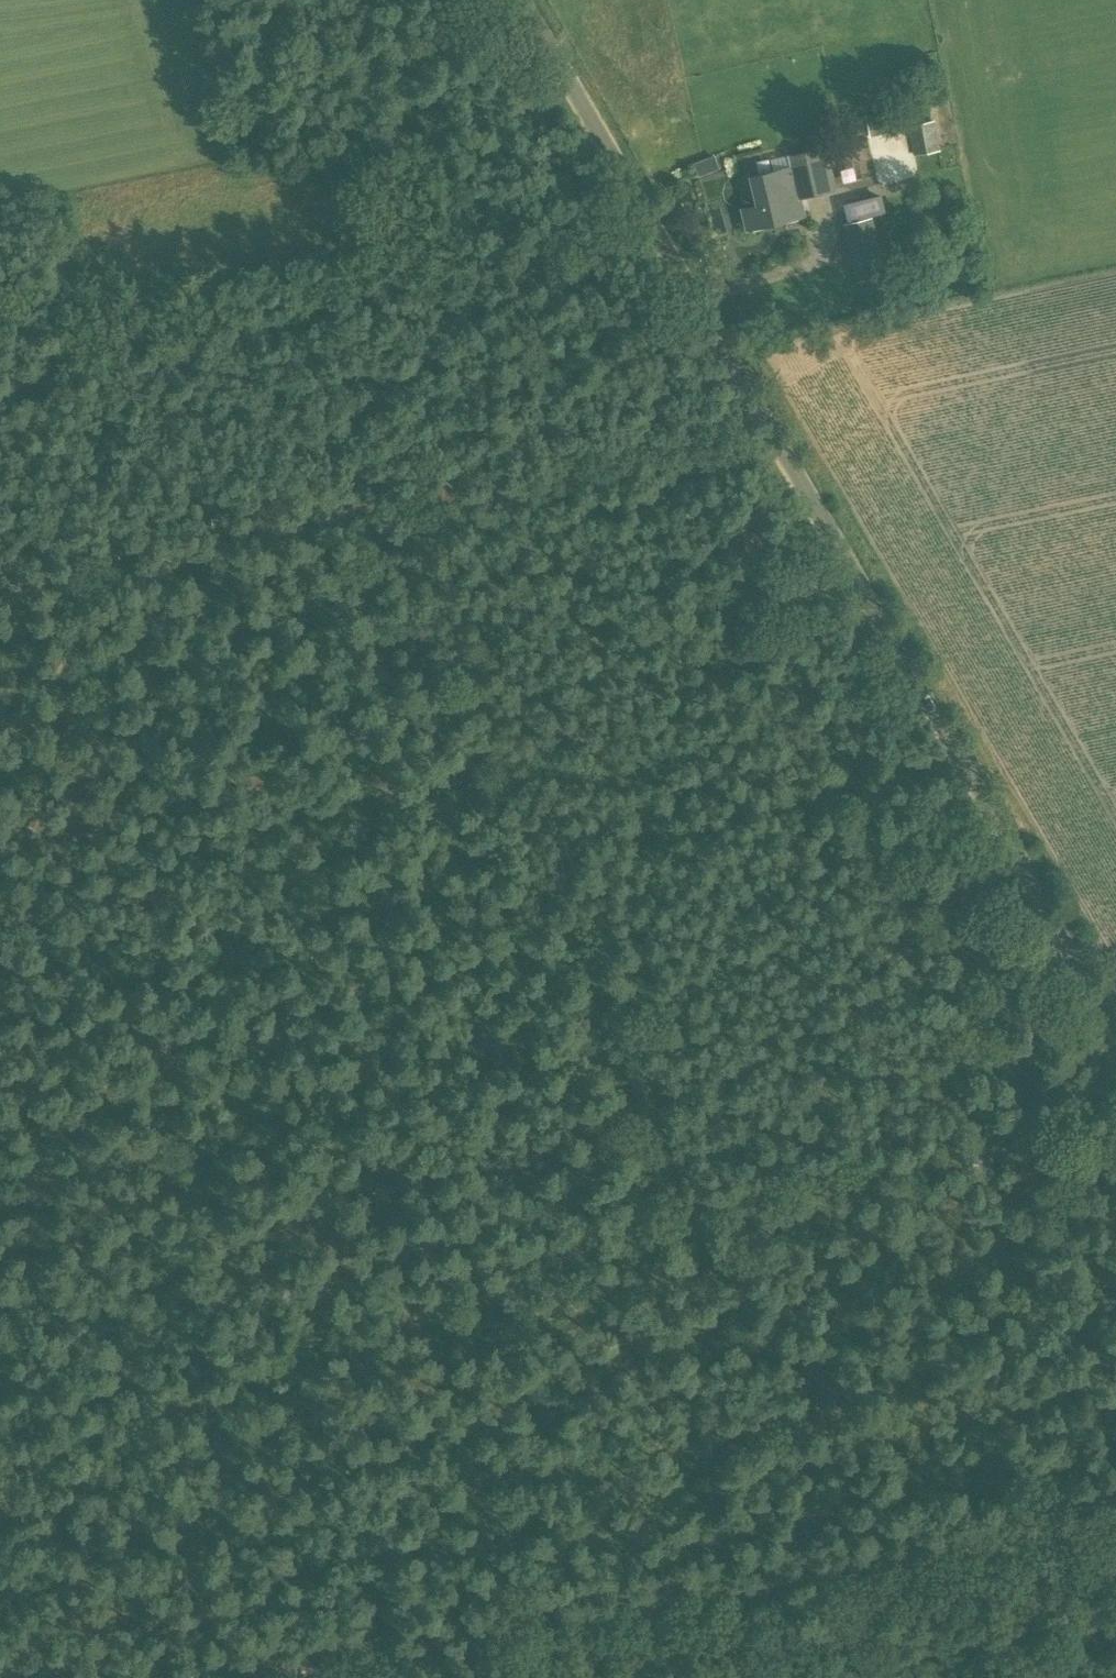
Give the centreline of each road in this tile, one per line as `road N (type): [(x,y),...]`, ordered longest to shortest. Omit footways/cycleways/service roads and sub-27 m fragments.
road 1 (track): [(1115,1039),(1068,1073),(1030,1145),(947,1177),(734,1198),(592,1268),(265,1395),(0,1477)]
road 2 (unclassified): [(1115,1028),(523,0)]
road 3 (unclassified): [(267,1677),(1115,1515)]

